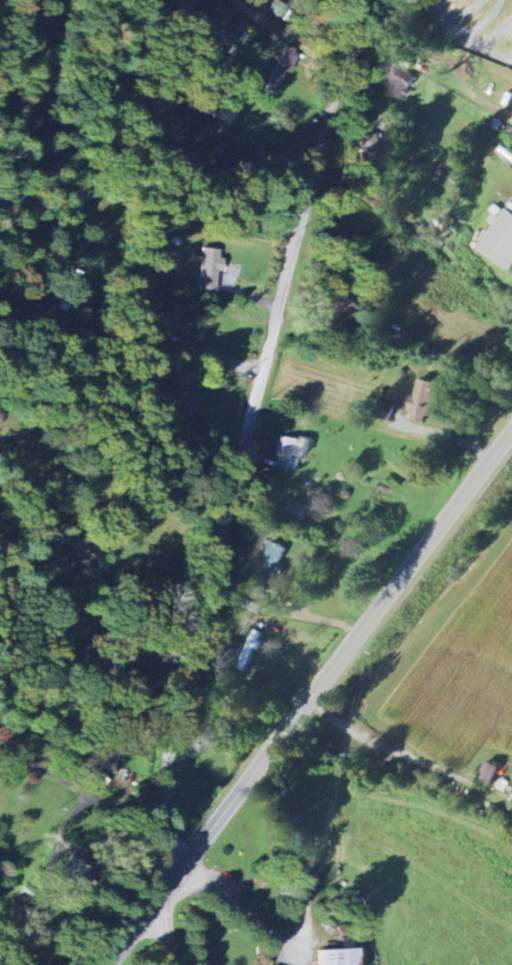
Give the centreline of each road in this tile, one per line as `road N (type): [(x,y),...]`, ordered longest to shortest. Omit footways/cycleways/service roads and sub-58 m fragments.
road 1 (residential): [(165,882),(181,682),(261,370),(331,112),(364,39),(400,0)]
road 2 (primary): [(106,964),(511,439)]
road 3 (residential): [(261,370),(44,278),(0,249)]
road 4 (residential): [(165,882),(238,897),(283,938),(294,964)]

